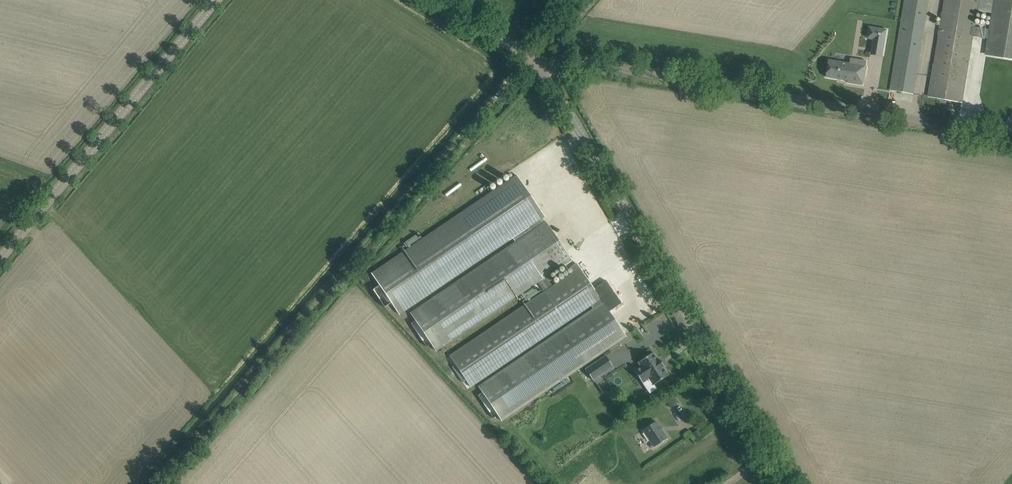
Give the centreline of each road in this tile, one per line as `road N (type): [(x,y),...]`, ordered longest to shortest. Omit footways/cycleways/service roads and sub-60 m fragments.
road 1 (track): [(158,483),(528,55)]
road 2 (tertiary): [(780,483),(539,64)]
road 3 (unclassified): [(1011,135),(573,63),(539,64)]
road 4 (tertiary): [(0,261),(216,0)]

